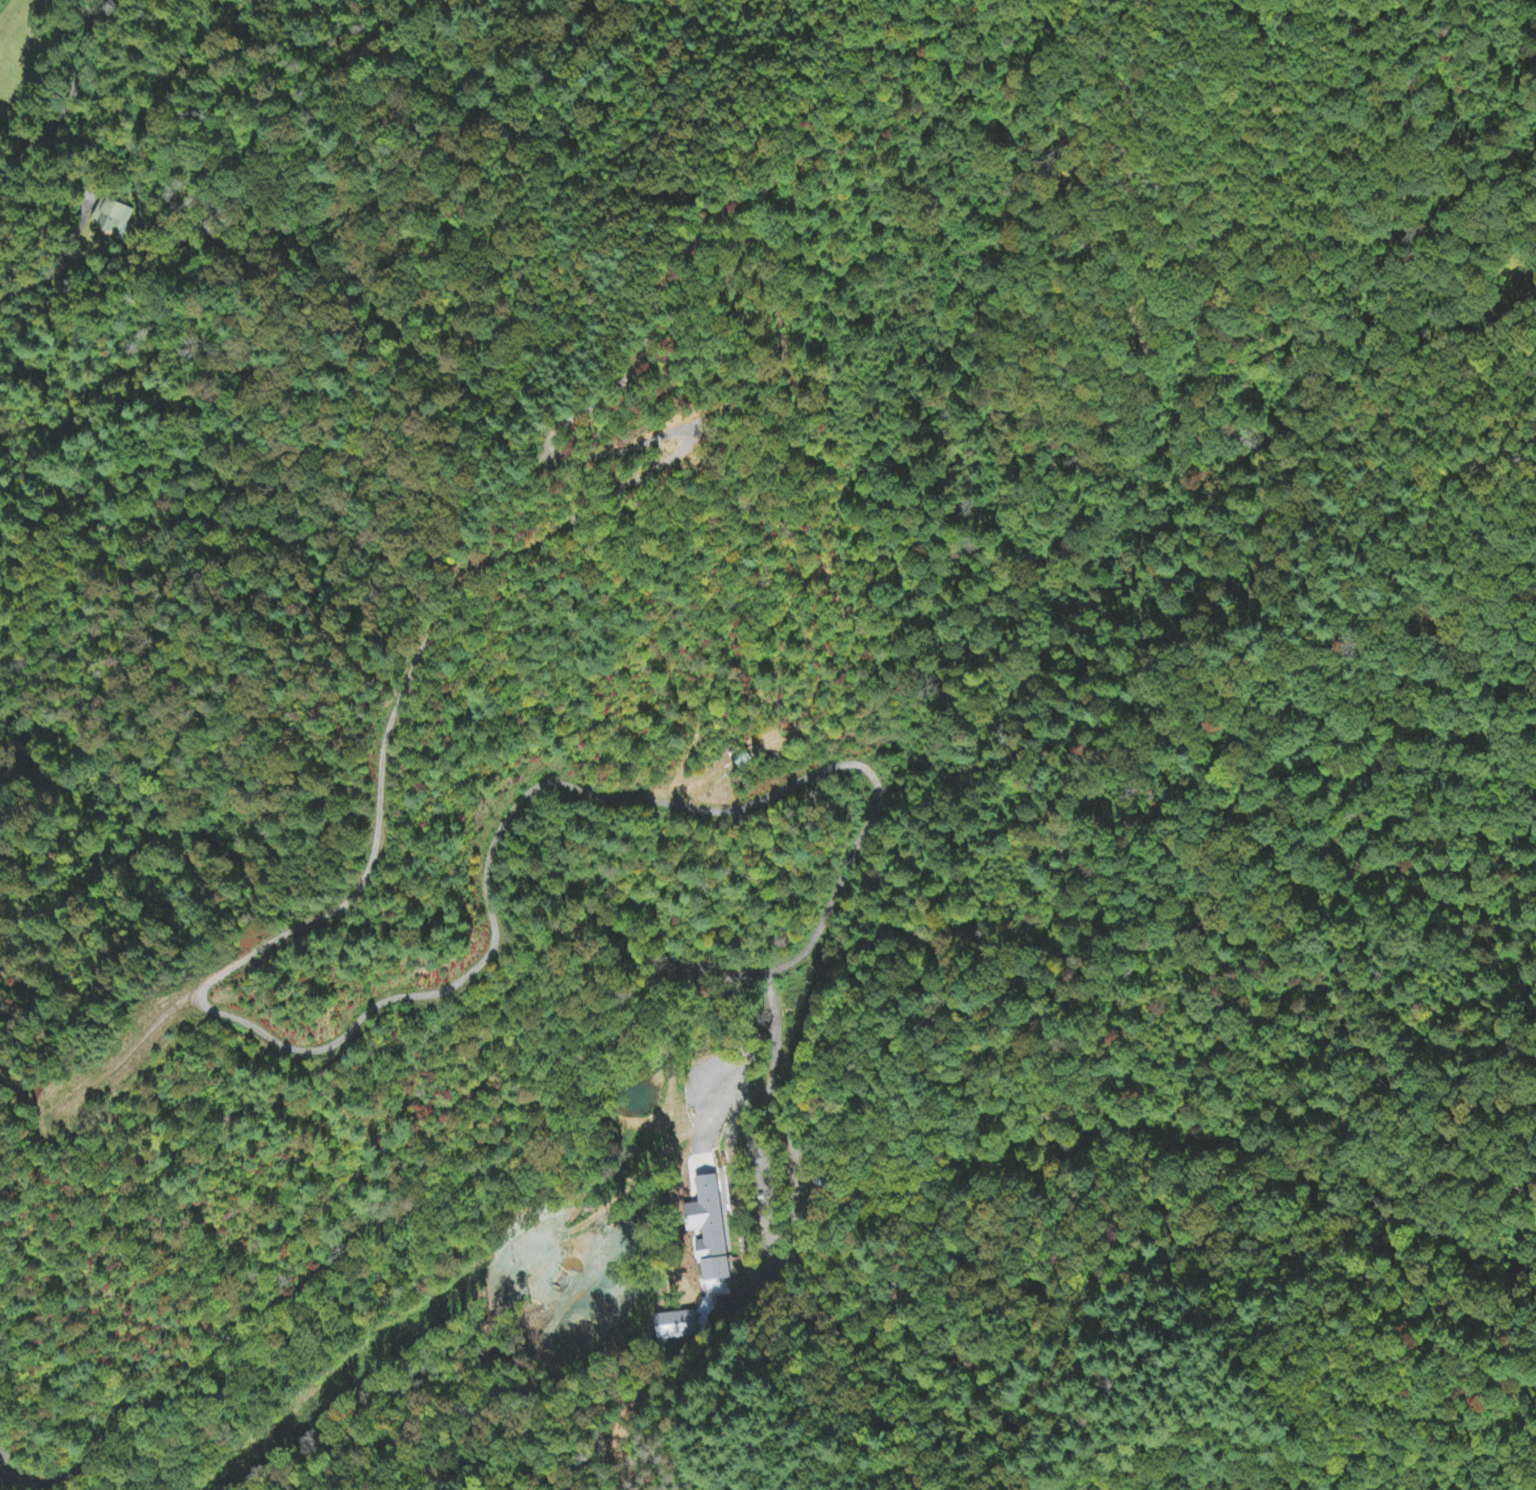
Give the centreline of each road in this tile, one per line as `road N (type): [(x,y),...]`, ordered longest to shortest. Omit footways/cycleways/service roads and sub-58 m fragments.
road 1 (residential): [(755,979),(713,984),(619,1078),(192,1392),(36,1450),(7,1489)]
road 2 (residential): [(0,214),(32,150),(76,124),(143,0)]

